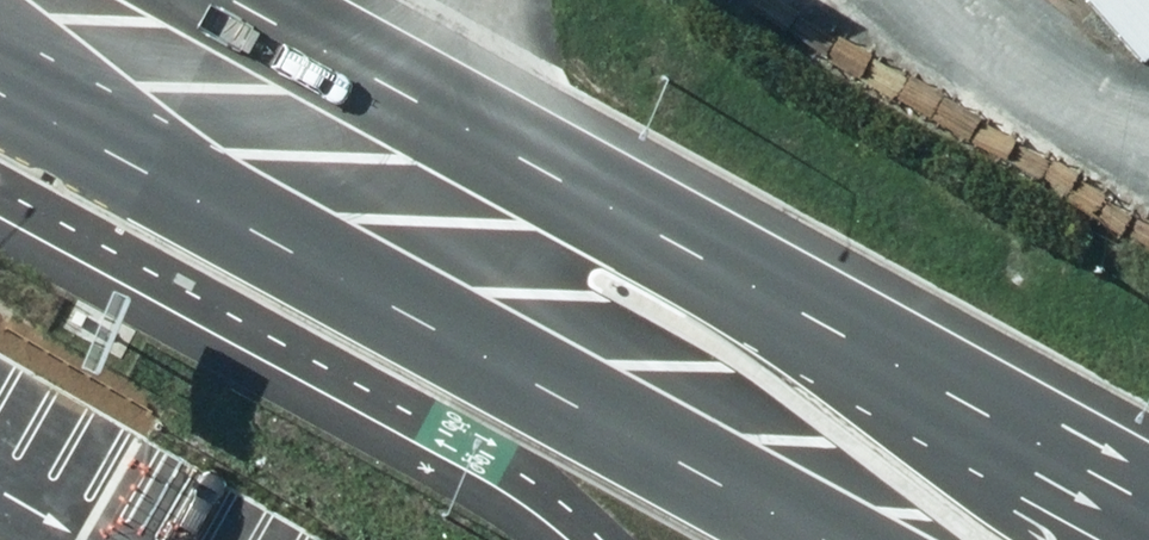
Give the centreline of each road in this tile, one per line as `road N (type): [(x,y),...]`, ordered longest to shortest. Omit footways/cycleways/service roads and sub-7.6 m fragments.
road 1 (primary): [(236,0),(389,95),(1148,518)]
road 2 (primary): [(822,539),(325,244),(0,64)]

